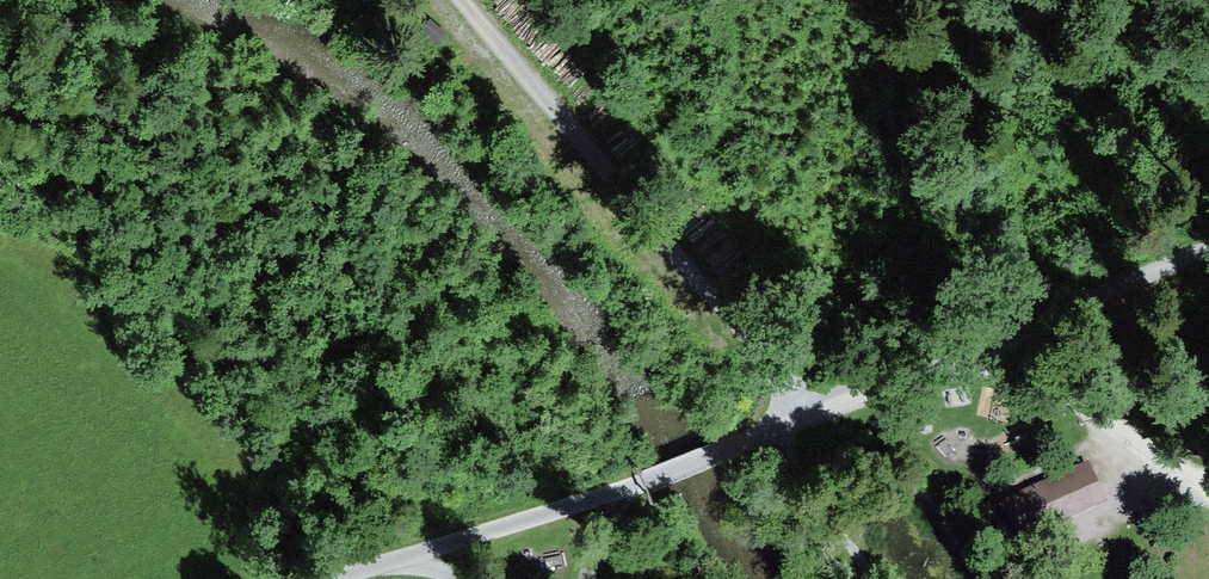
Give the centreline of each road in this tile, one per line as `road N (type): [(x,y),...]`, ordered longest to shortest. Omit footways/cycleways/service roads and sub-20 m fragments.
road 1 (track): [(1208,247),(1001,342),(635,483),(586,578)]
road 2 (track): [(818,412),(637,221),(461,0)]
road 3 (unclassified): [(635,483),(334,578)]
road 4 (track): [(1001,342),(1097,419),(1208,488)]

